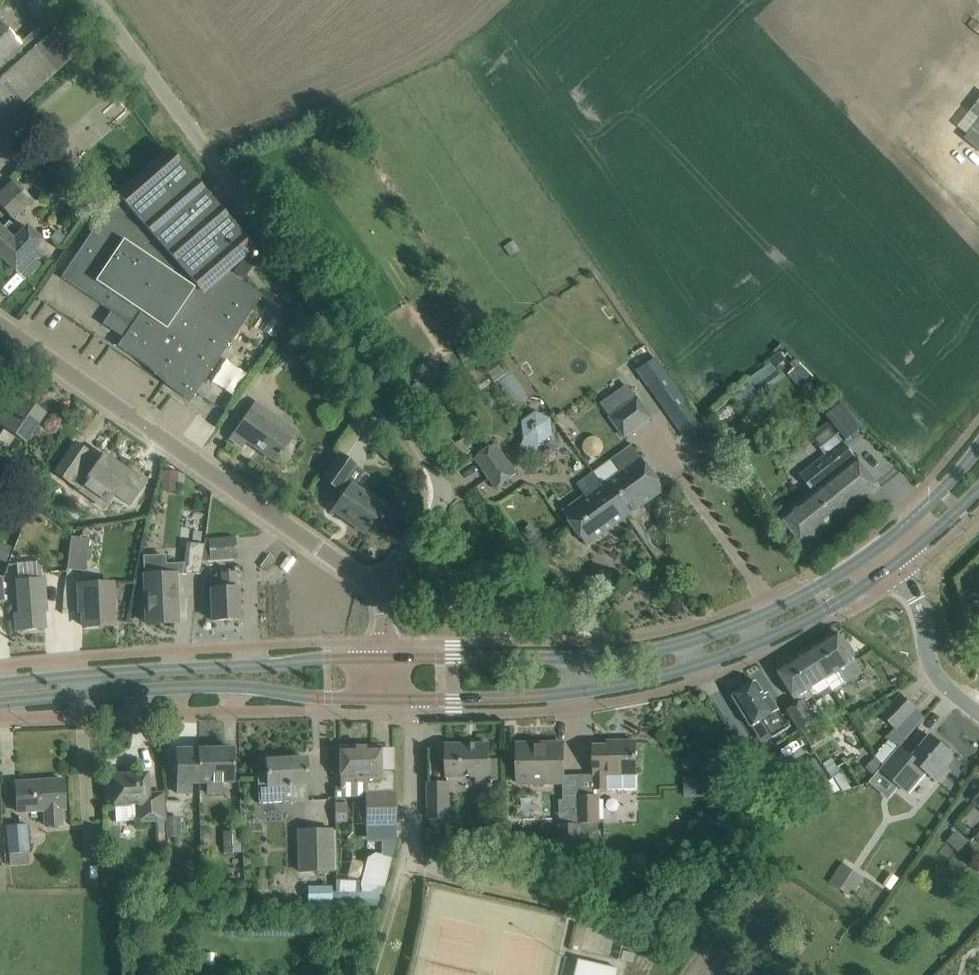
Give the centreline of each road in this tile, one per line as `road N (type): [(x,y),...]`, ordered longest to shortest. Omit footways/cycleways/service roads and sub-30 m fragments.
road 1 (residential): [(371,583),(426,529),(445,489),(434,444),(98,0)]
road 2 (primary): [(395,699),(548,697),(657,678),(762,640),(894,565)]
road 3 (primary): [(881,546),(753,619),(637,656),(385,660)]
road 4 (residential): [(371,583),(0,335)]
road 5 (primary): [(0,702),(206,687),(395,699)]
road 6 (primary): [(385,660),(0,684)]
road 7 (unclassified): [(978,715),(929,655),(923,613),(894,565)]
road 8 (primary): [(978,449),(881,546)]

